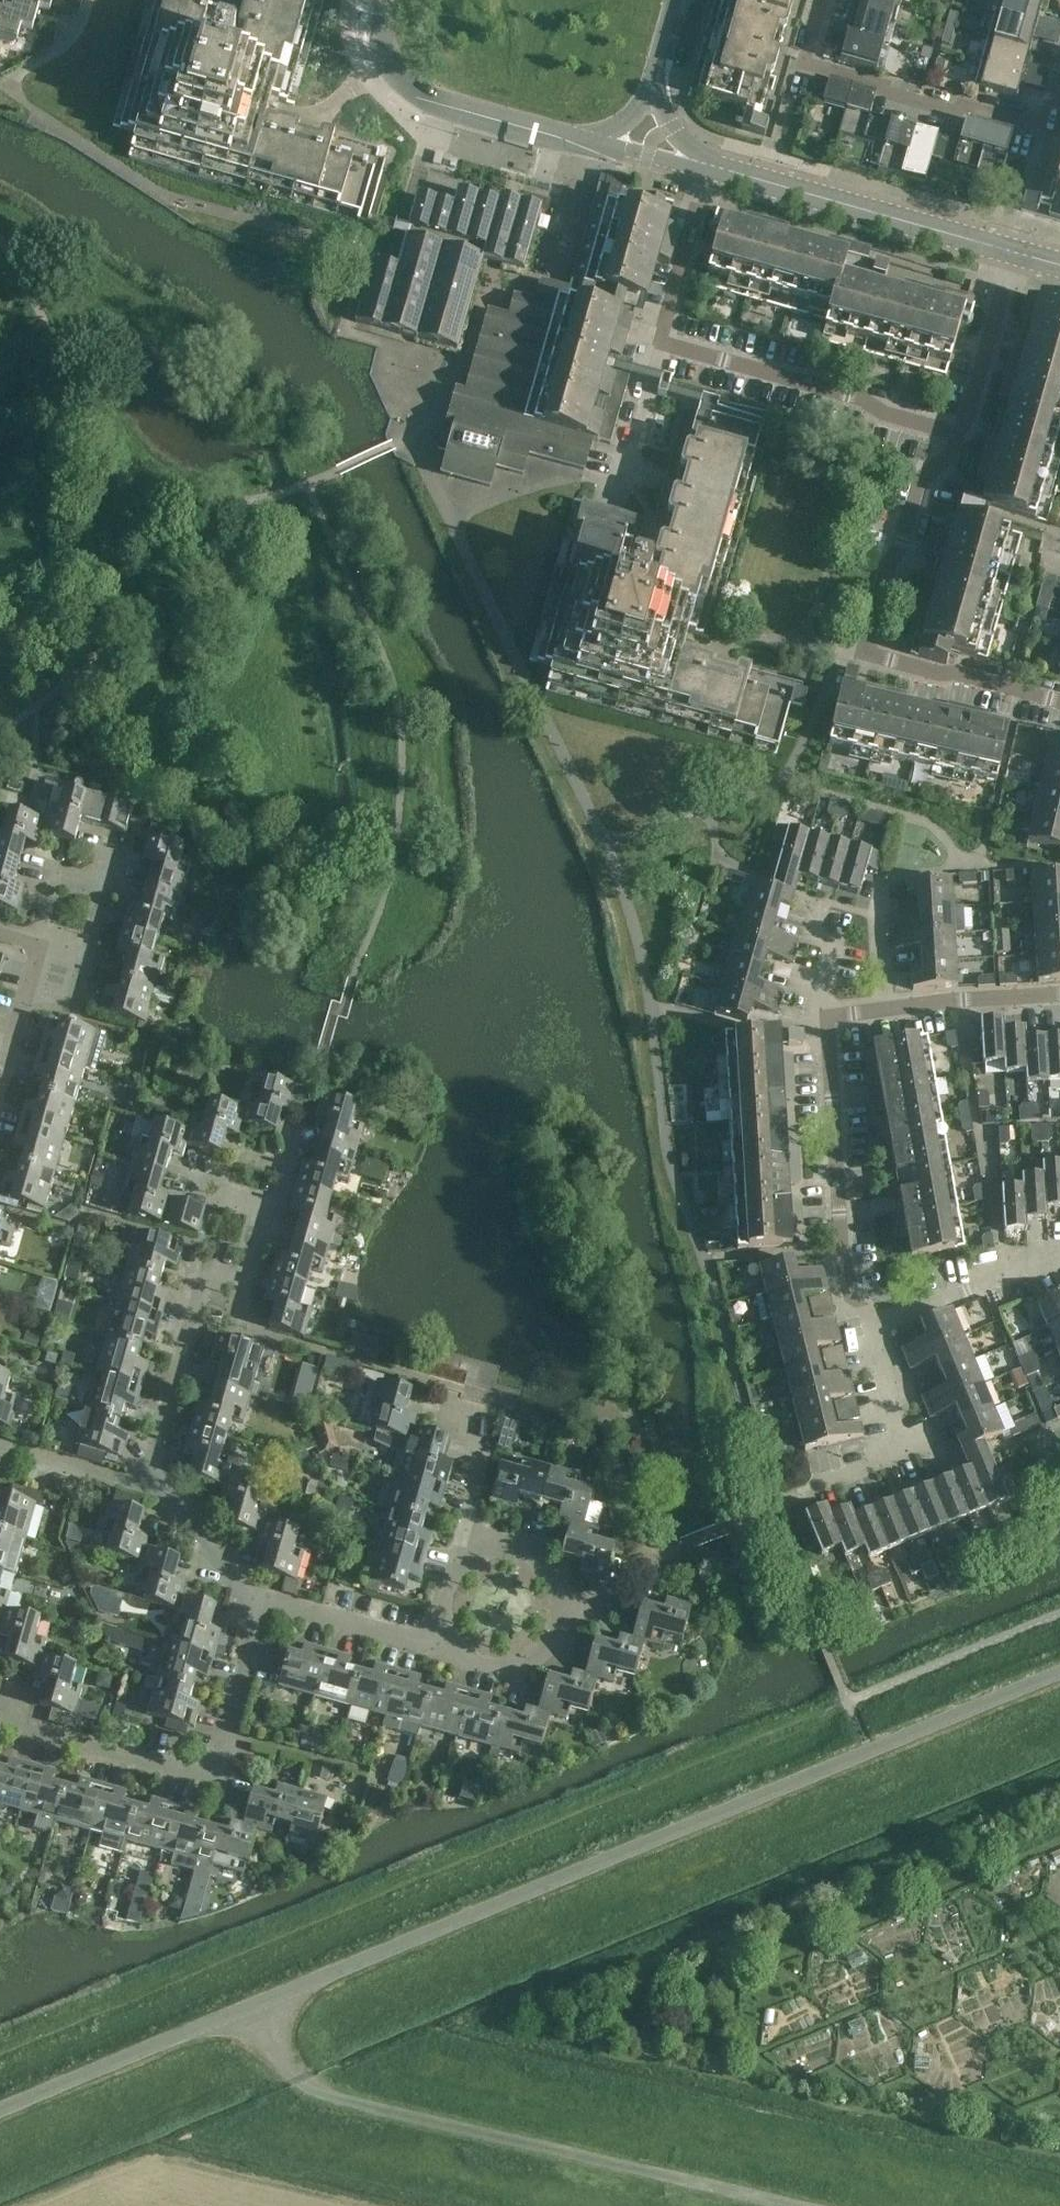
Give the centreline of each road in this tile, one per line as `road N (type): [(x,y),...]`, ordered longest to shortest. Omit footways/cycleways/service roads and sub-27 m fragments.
road 1 (unclassified): [(0,2111),(1059,1673)]
road 2 (residential): [(1059,702),(865,654),(921,479),(949,459),(962,434)]
road 3 (residential): [(0,1718),(3,1726),(214,1782),(262,1601)]
road 4 (residential): [(1059,73),(1048,116),(1028,128),(800,64),(820,0)]
road 5 (residential): [(145,1487),(200,1282),(248,1287),(274,1210)]
road 6 (residential): [(869,1329),(852,1300),(841,1252),(825,1013)]
road 7 (track): [(763,2056),(1059,1931)]
road 8 (tertiary): [(710,166),(1012,253)]
road 9 (residential): [(962,434),(663,343)]
road 10 (tertiary): [(377,0),(381,63),(410,89),(588,141)]
road 11 (residential): [(1059,1265),(1004,1274),(869,1329)]
road 12 (residential): [(962,434),(1012,253)]
road 13 (residential): [(663,343),(710,166)]
road 14 (residential): [(262,1601),(433,1647)]
road 15 (residential): [(890,1010),(1059,996)]
road 16 (residential): [(433,1647),(525,1665),(578,1614)]
road 17 (residential): [(145,1487),(165,1494),(262,1601)]
road 18 (residential): [(457,1562),(481,1456),(446,1413)]
road 19 (residential): [(578,1614),(552,1567),(529,1548),(491,1548),(457,1562)]
road 20 (residential): [(0,1095),(38,946)]
road 21 (residential): [(0,1446),(145,1487)]
road 22 (residential): [(622,488),(663,343)]
road 23 (residential): [(766,1512),(900,1457)]
road 24 (residential): [(890,1010),(887,906),(903,878)]
road 25 (residential): [(900,1457),(869,1329)]
road 26 (residential): [(38,946),(55,871),(106,885)]
road 27 (residential): [(825,1013),(836,943),(811,934),(819,903)]
road 28 (tertiary): [(588,141),(685,169),(710,166)]
road 29 (residential): [(578,1614),(681,1546)]
road 30 (track): [(1059,2057),(948,2103)]

